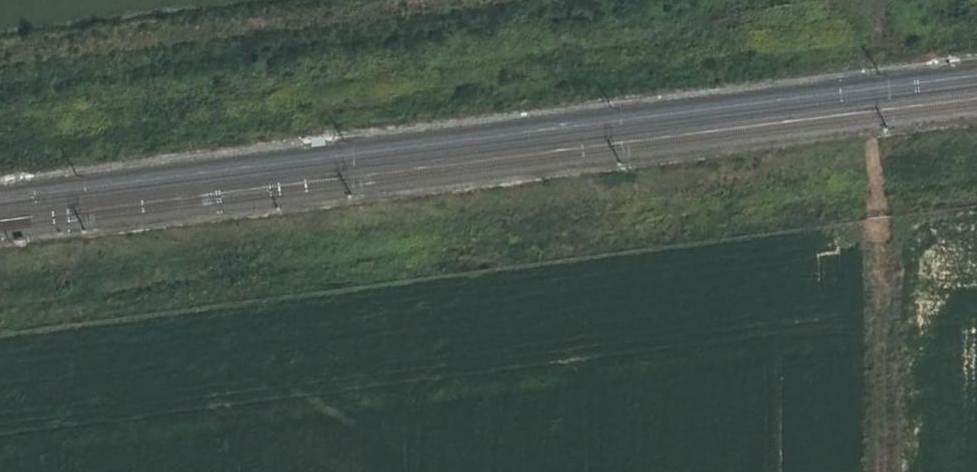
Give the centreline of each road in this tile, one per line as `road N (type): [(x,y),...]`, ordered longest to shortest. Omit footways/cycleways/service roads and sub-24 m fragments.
road 1 (track): [(881,238),(882,471)]

